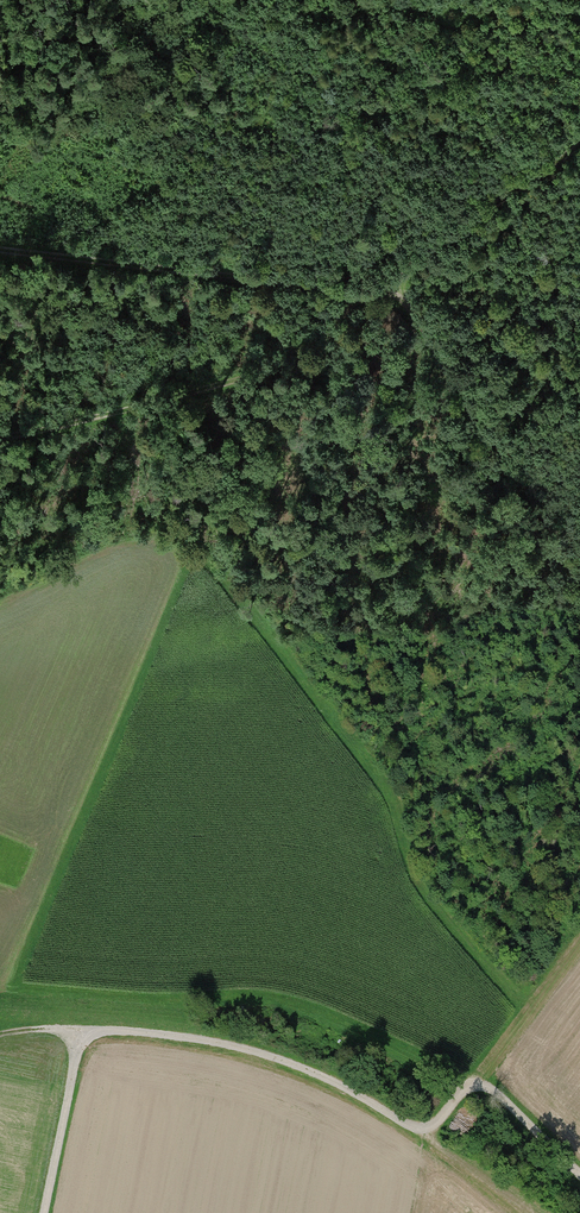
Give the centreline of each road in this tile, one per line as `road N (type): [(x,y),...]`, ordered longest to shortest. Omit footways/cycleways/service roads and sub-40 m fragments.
road 1 (track): [(83,1033),(271,1066),(399,1140),(419,1142),(444,1116),(494,1091),(579,1189)]
road 2 (track): [(369,300),(245,376),(0,436)]
road 3 (track): [(369,300),(65,232),(0,226)]
road 4 (track): [(579,567),(392,283)]
road 5 (track): [(392,283),(579,153)]
road 6 (track): [(83,1033),(46,1212)]

